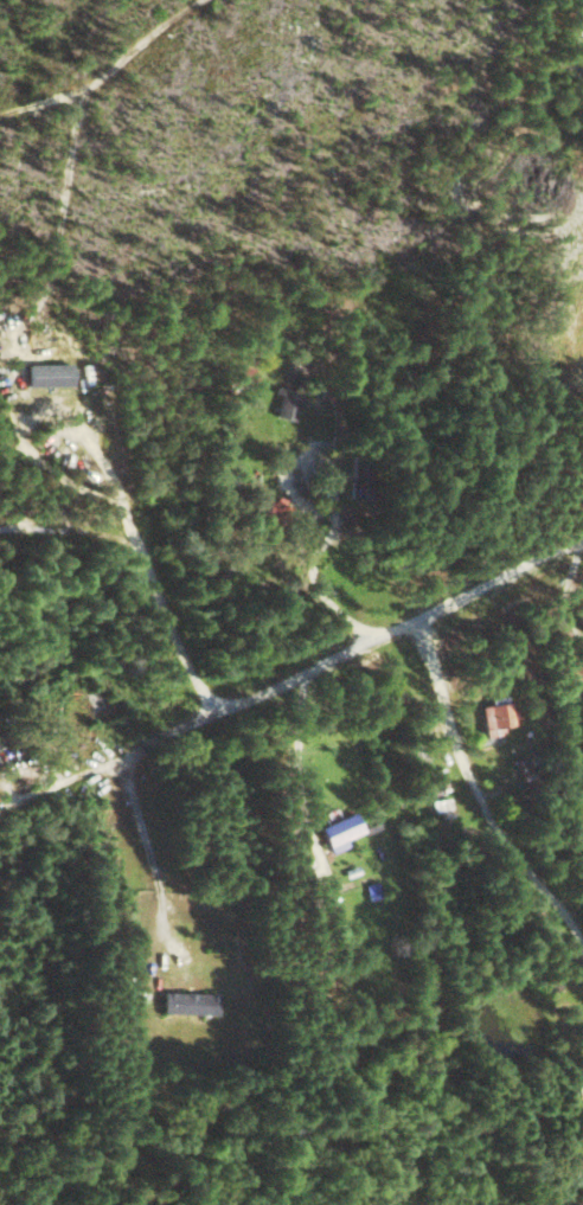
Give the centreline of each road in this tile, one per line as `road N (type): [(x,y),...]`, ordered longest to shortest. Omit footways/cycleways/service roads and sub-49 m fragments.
road 1 (residential): [(0,818),(582,539)]
road 2 (residential): [(435,608),(485,777),(582,944)]
road 3 (residential): [(376,636),(338,616),(314,562),(334,336)]

